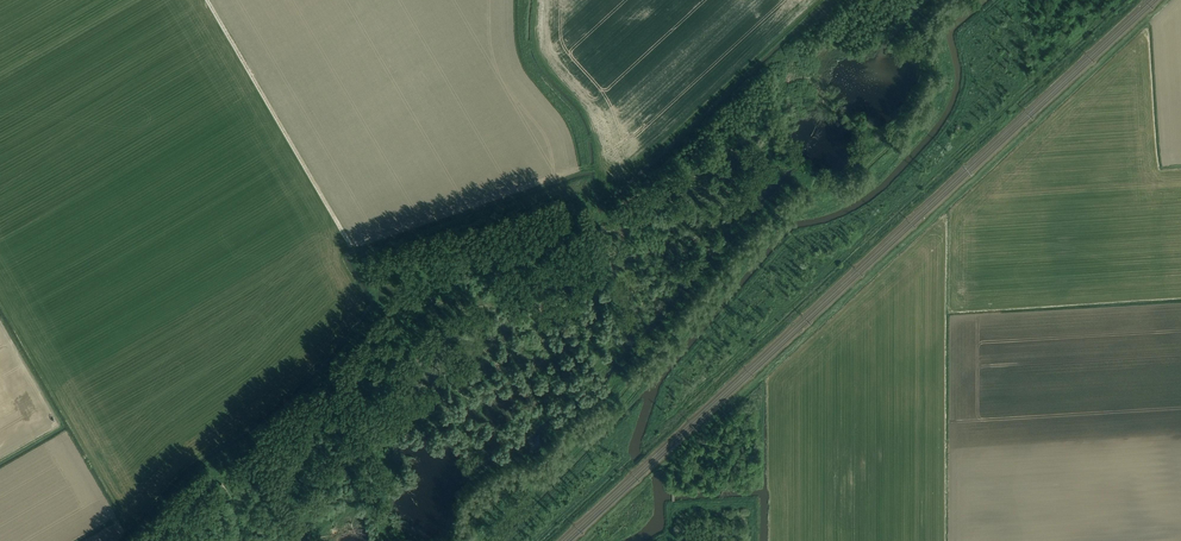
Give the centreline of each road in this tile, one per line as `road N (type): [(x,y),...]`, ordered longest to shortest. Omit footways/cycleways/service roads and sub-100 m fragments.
road 1 (track): [(337,232),(205,0)]

